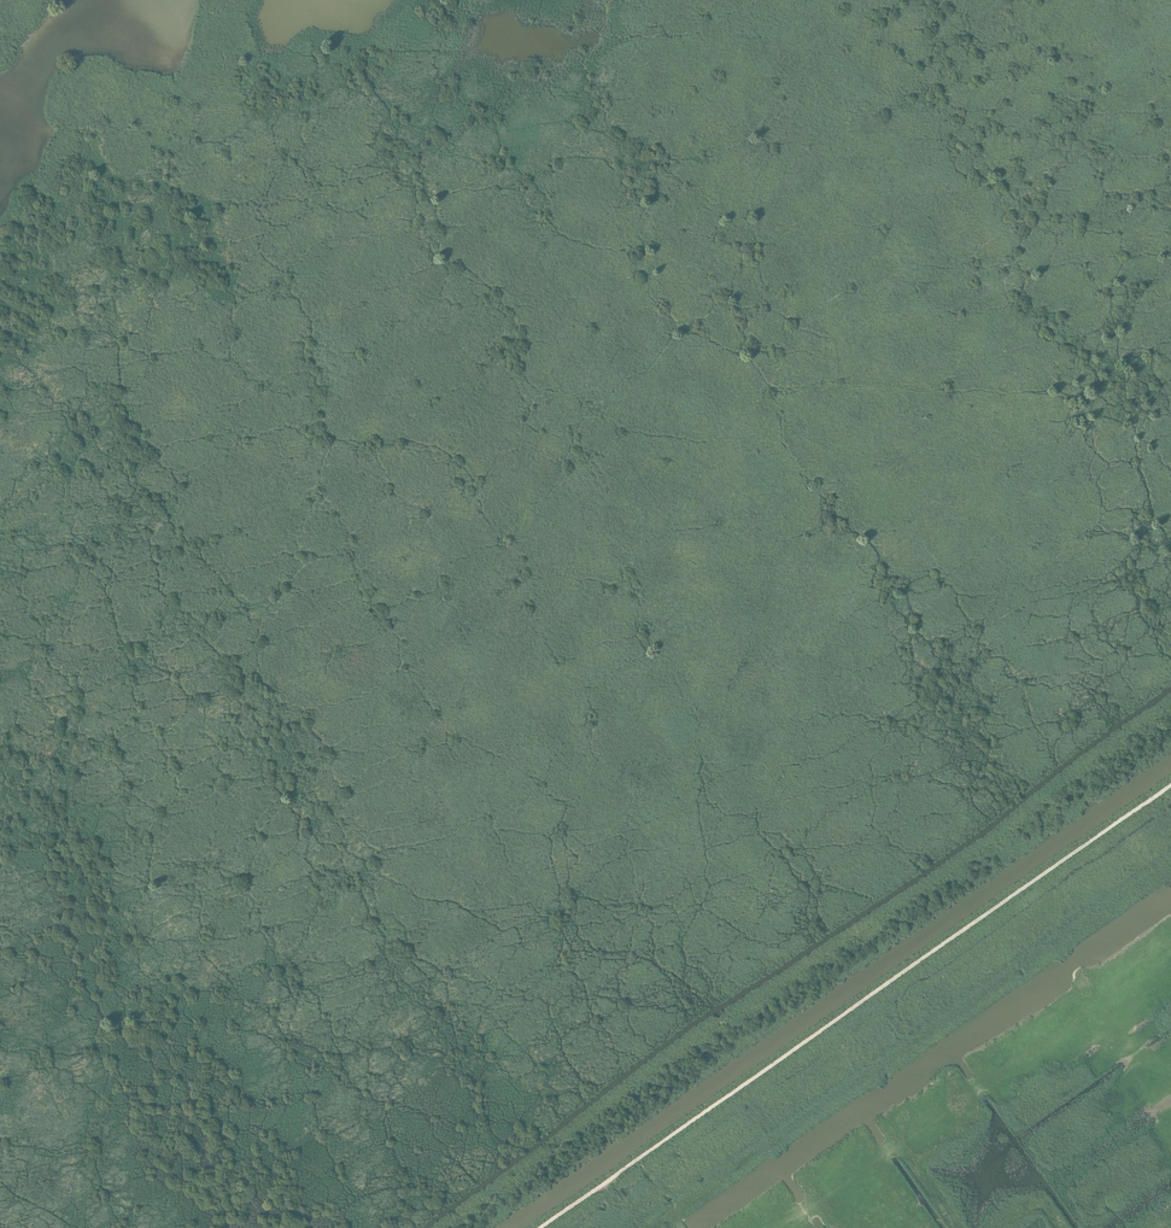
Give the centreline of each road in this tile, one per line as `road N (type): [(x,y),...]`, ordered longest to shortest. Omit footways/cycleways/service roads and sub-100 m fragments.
road 1 (track): [(1170,784),(542,1227)]

